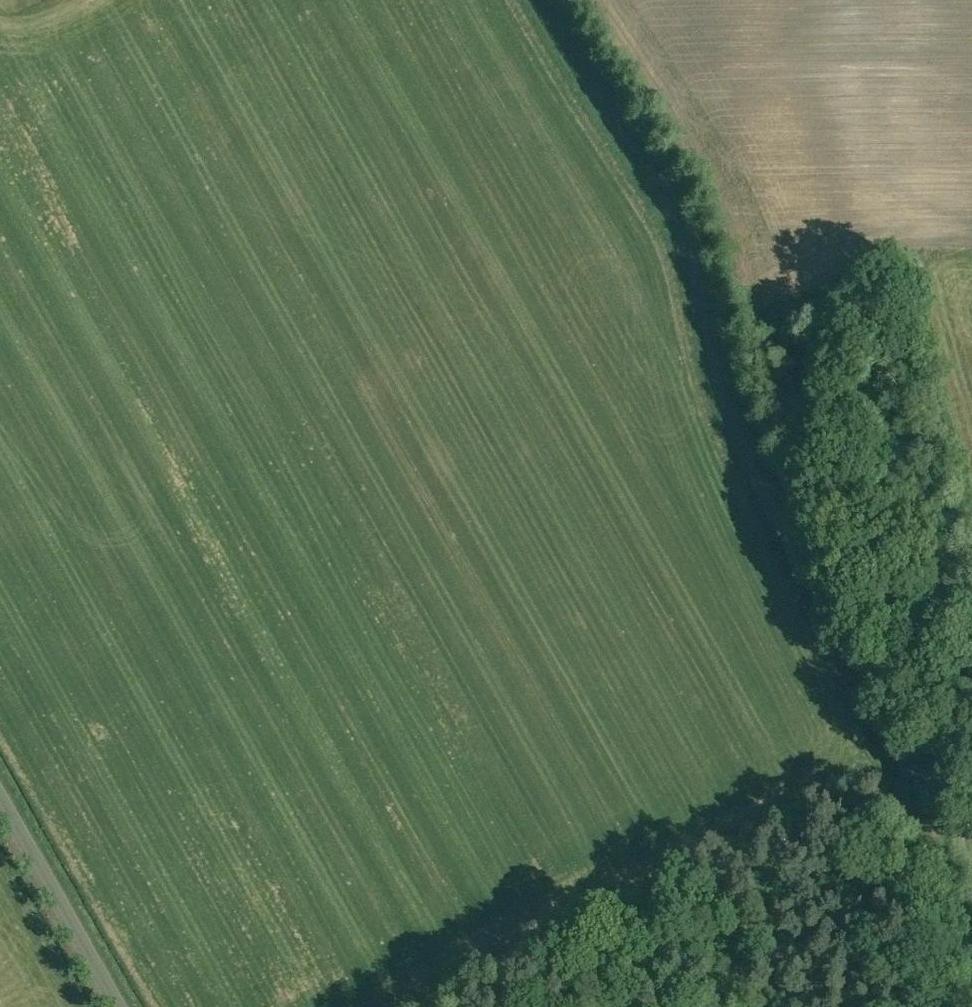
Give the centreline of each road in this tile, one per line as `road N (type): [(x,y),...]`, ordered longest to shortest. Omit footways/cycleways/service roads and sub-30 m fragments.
road 1 (unclassified): [(121,1006),(0,793)]

